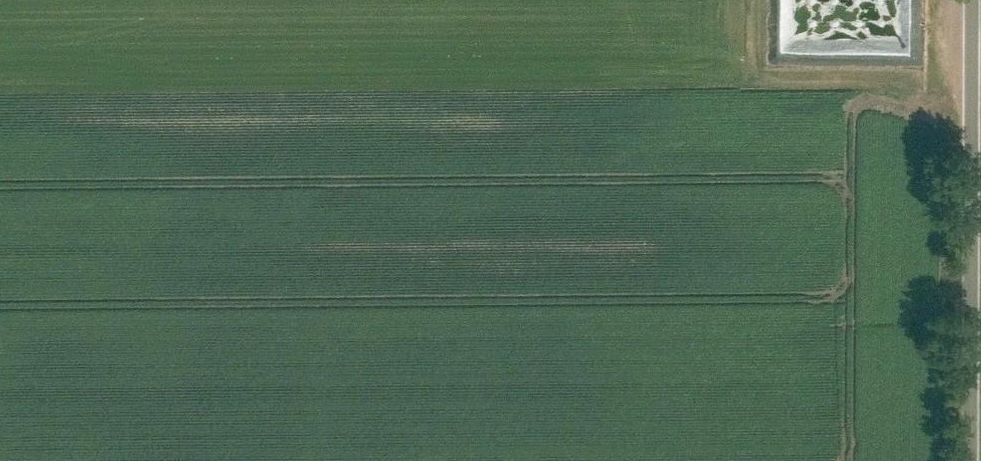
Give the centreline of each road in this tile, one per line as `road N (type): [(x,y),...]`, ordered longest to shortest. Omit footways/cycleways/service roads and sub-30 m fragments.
road 1 (unclassified): [(972,460),(974,0)]

